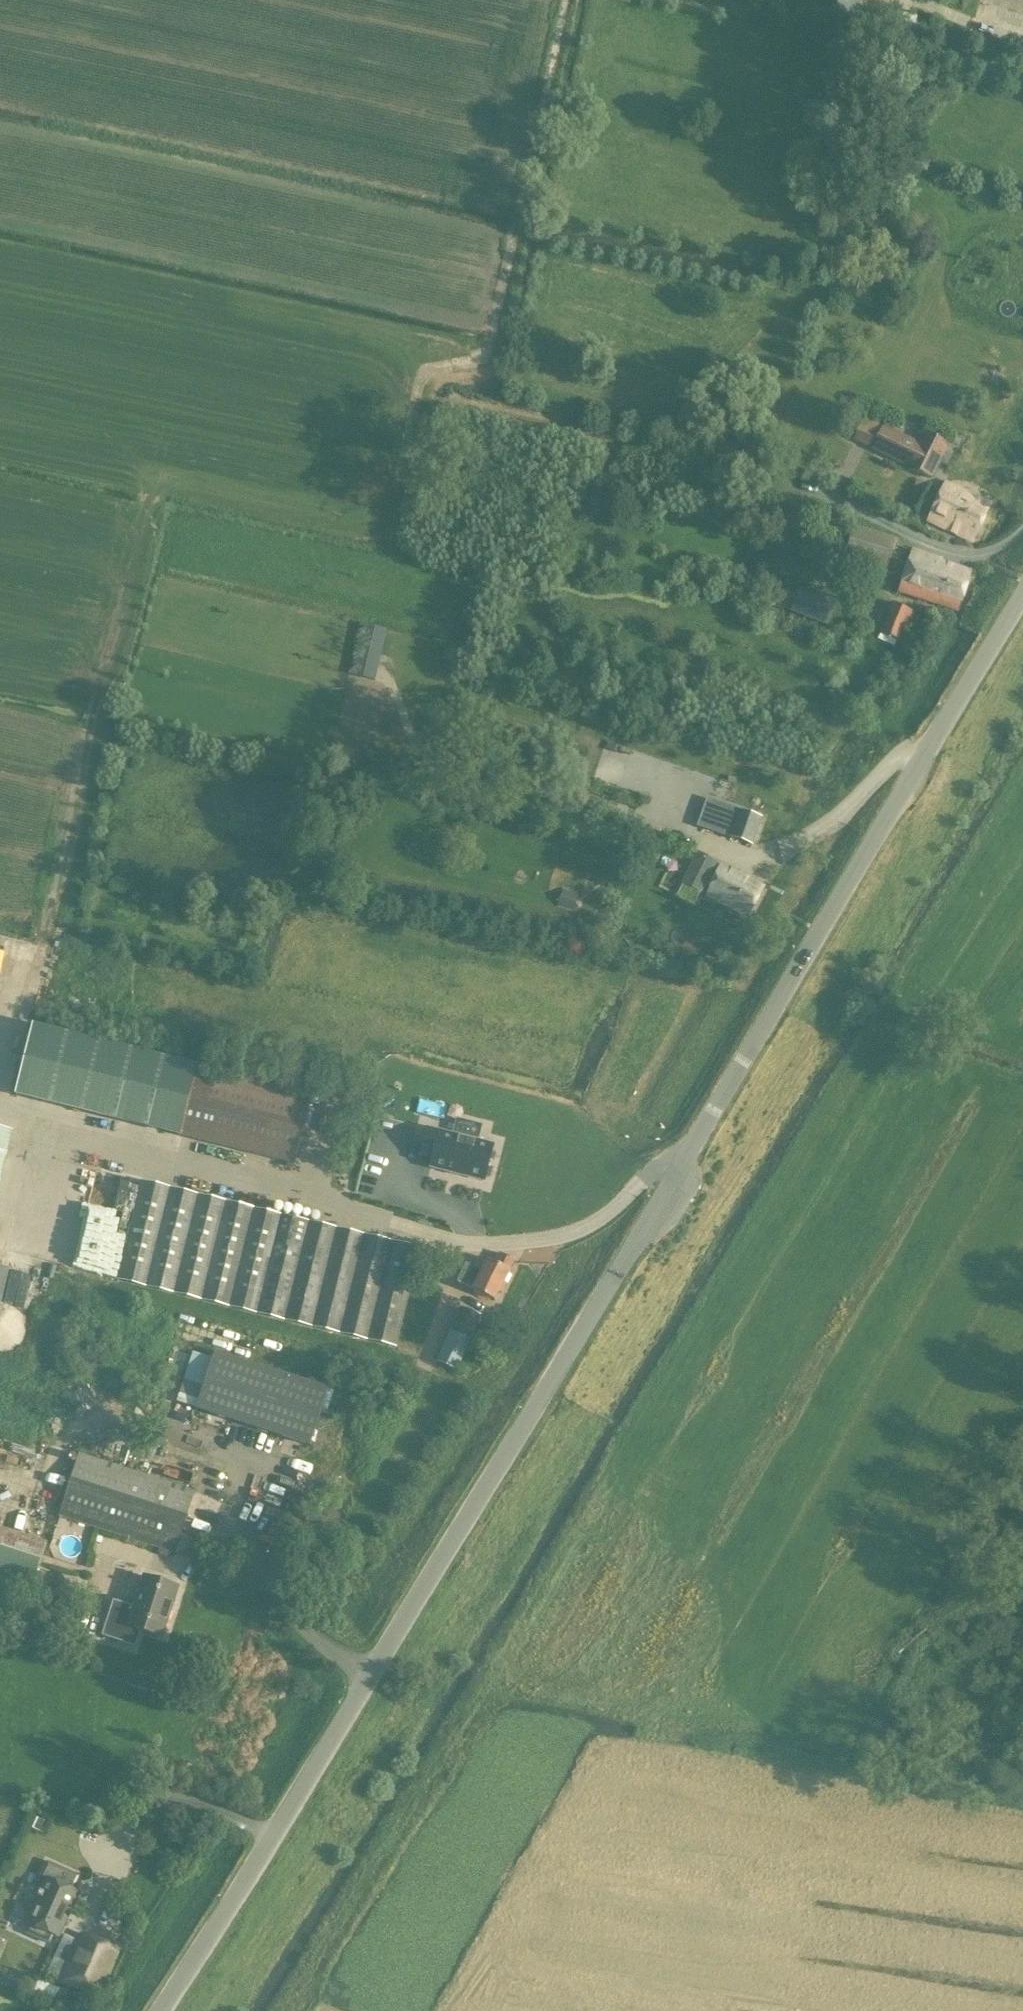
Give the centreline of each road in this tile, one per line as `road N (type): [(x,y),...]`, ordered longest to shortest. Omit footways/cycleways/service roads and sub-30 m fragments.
road 1 (unclassified): [(162,2010),(1022,595)]

